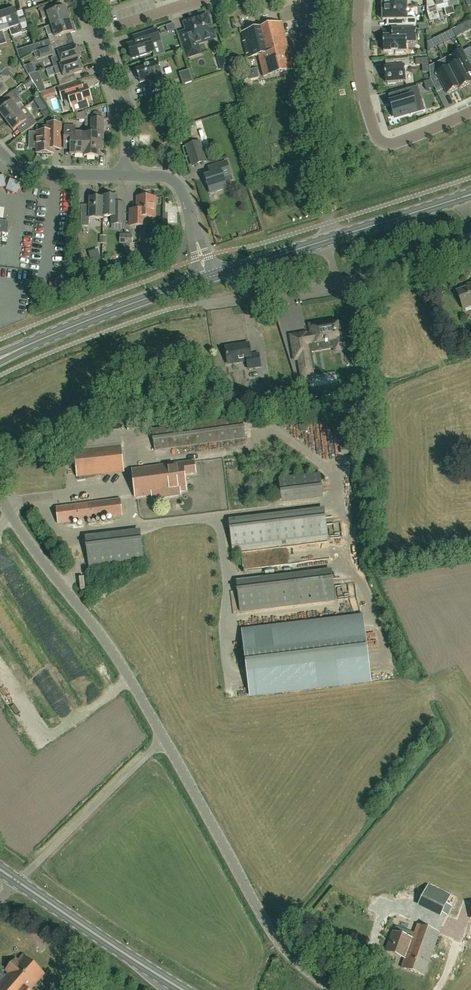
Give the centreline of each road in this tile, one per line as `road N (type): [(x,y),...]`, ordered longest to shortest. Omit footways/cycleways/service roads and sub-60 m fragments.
road 1 (unclassified): [(336,989),(270,927),(164,739)]
road 2 (unclassified): [(164,739),(125,669),(0,497)]
road 3 (residential): [(470,105),(381,143),(358,60),(361,0)]
road 4 (primary): [(0,359),(209,277)]
road 5 (unclassified): [(18,881),(164,739)]
road 6 (primary): [(185,989),(18,881)]
road 7 (residential): [(204,303),(337,285),(328,241)]
road 8 (primary): [(328,241),(470,192)]
road 9 (residential): [(209,277),(173,180),(129,176)]
road 10 (residential): [(129,176),(122,121),(93,36)]
road 11 (residential): [(129,176),(37,174),(0,151)]
road 12 (primary): [(209,277),(328,241)]

